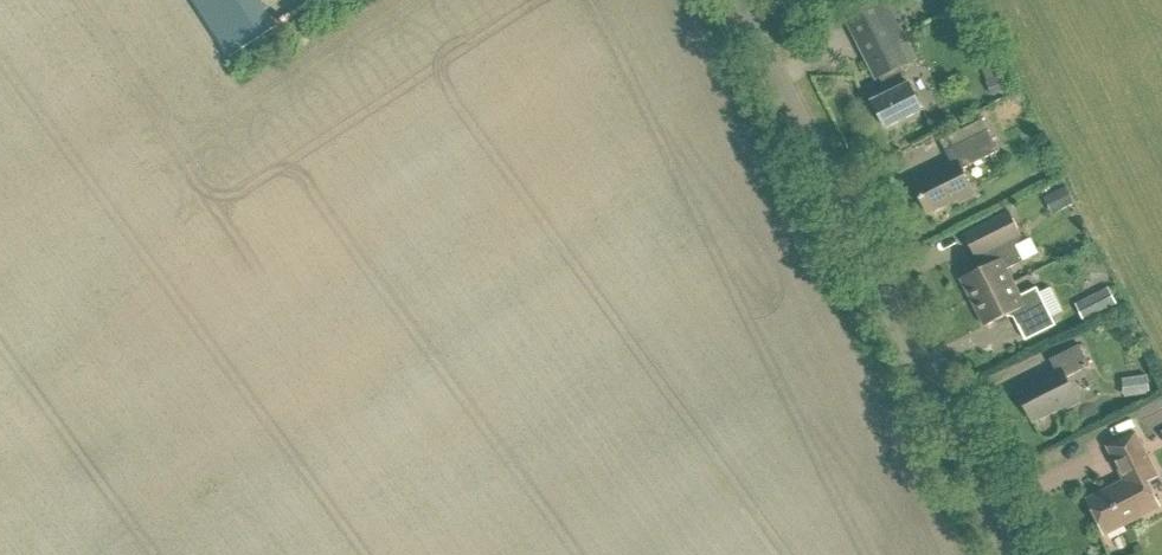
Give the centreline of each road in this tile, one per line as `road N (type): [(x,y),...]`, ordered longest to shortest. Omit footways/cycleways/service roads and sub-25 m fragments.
road 1 (tertiary): [(1014,554),(739,0)]

